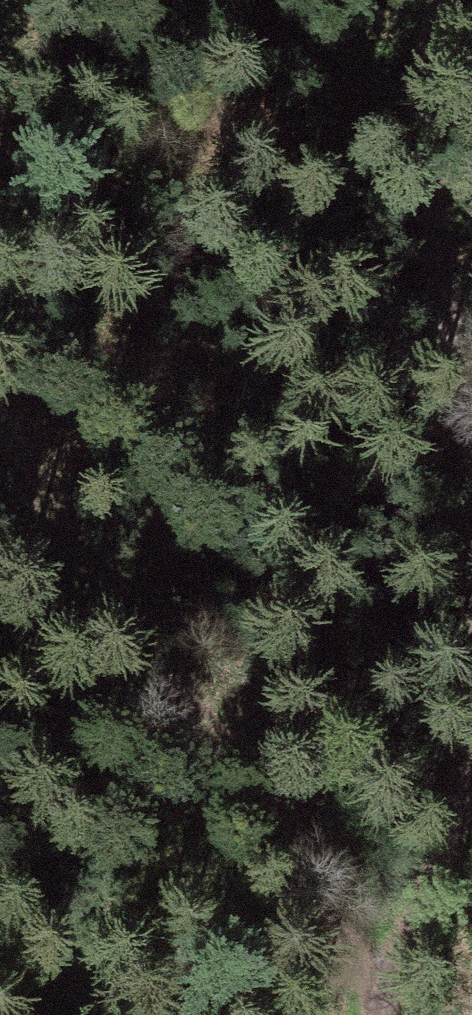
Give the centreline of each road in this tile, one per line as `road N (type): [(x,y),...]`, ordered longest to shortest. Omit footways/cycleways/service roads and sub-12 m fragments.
road 1 (track): [(367,1014),(305,874),(243,770),(0,438)]
road 2 (track): [(446,0),(430,36),(419,132),(465,450),(471,662)]
road 3 (track): [(471,677),(441,845),(381,1014)]

